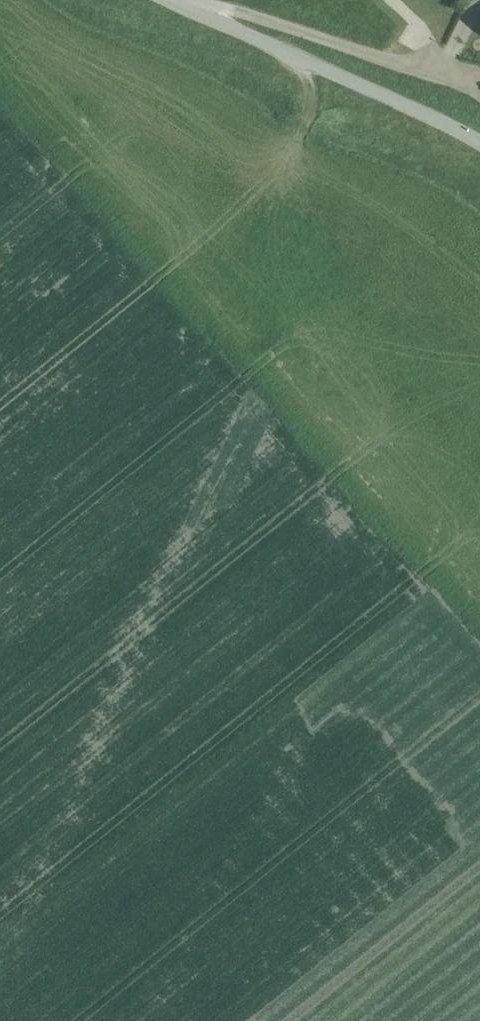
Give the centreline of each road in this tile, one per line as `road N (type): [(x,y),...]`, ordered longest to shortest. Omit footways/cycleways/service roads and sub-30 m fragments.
road 1 (unclassified): [(479,142),(174,0)]

